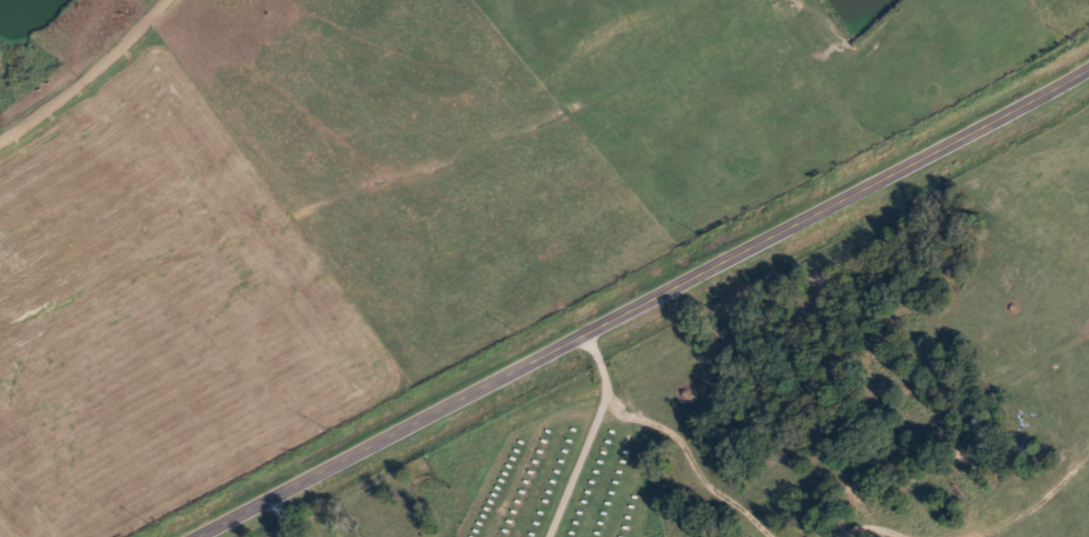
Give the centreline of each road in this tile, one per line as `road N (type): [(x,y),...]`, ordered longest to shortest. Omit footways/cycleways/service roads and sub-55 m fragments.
road 1 (tertiary): [(200,536),(1088,73)]
road 2 (residential): [(0,120),(157,0)]
road 3 (residential): [(538,456),(593,416),(608,395),(604,359),(585,338)]

